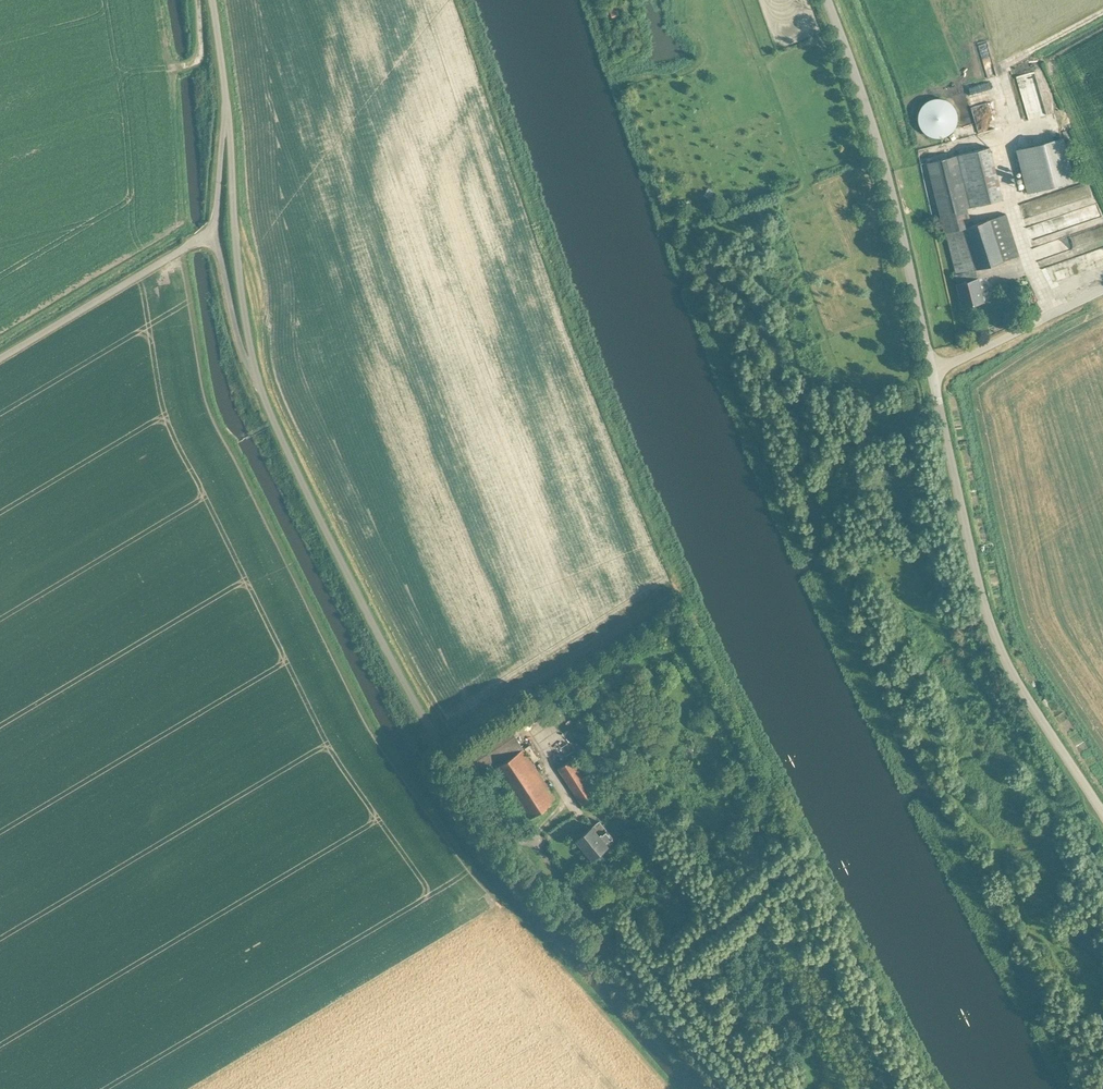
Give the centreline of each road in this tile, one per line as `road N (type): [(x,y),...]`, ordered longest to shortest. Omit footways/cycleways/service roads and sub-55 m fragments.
road 1 (unclassified): [(507,839),(422,716),(256,376)]
road 2 (unclassified): [(1102,812),(996,642),(932,373)]
road 3 (unclassified): [(932,373),(873,127),(826,0)]
road 4 (unclassified): [(256,376),(227,102)]
road 5 (unclassified): [(0,358),(214,232)]
road 6 (unclassified): [(732,1088),(582,917)]
road 7 (unclassified): [(932,373),(1102,291)]
road 8 (unclassified): [(256,376),(214,232)]
road 9 (unclassified): [(214,232),(227,102)]

